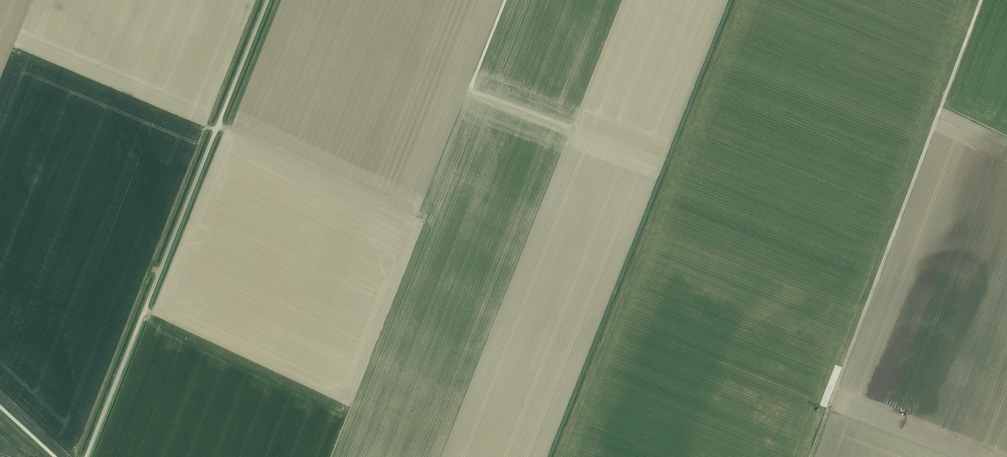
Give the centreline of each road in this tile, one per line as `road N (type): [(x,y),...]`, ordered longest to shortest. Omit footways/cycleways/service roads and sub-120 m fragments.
road 1 (unclassified): [(86,456),(266,0)]

